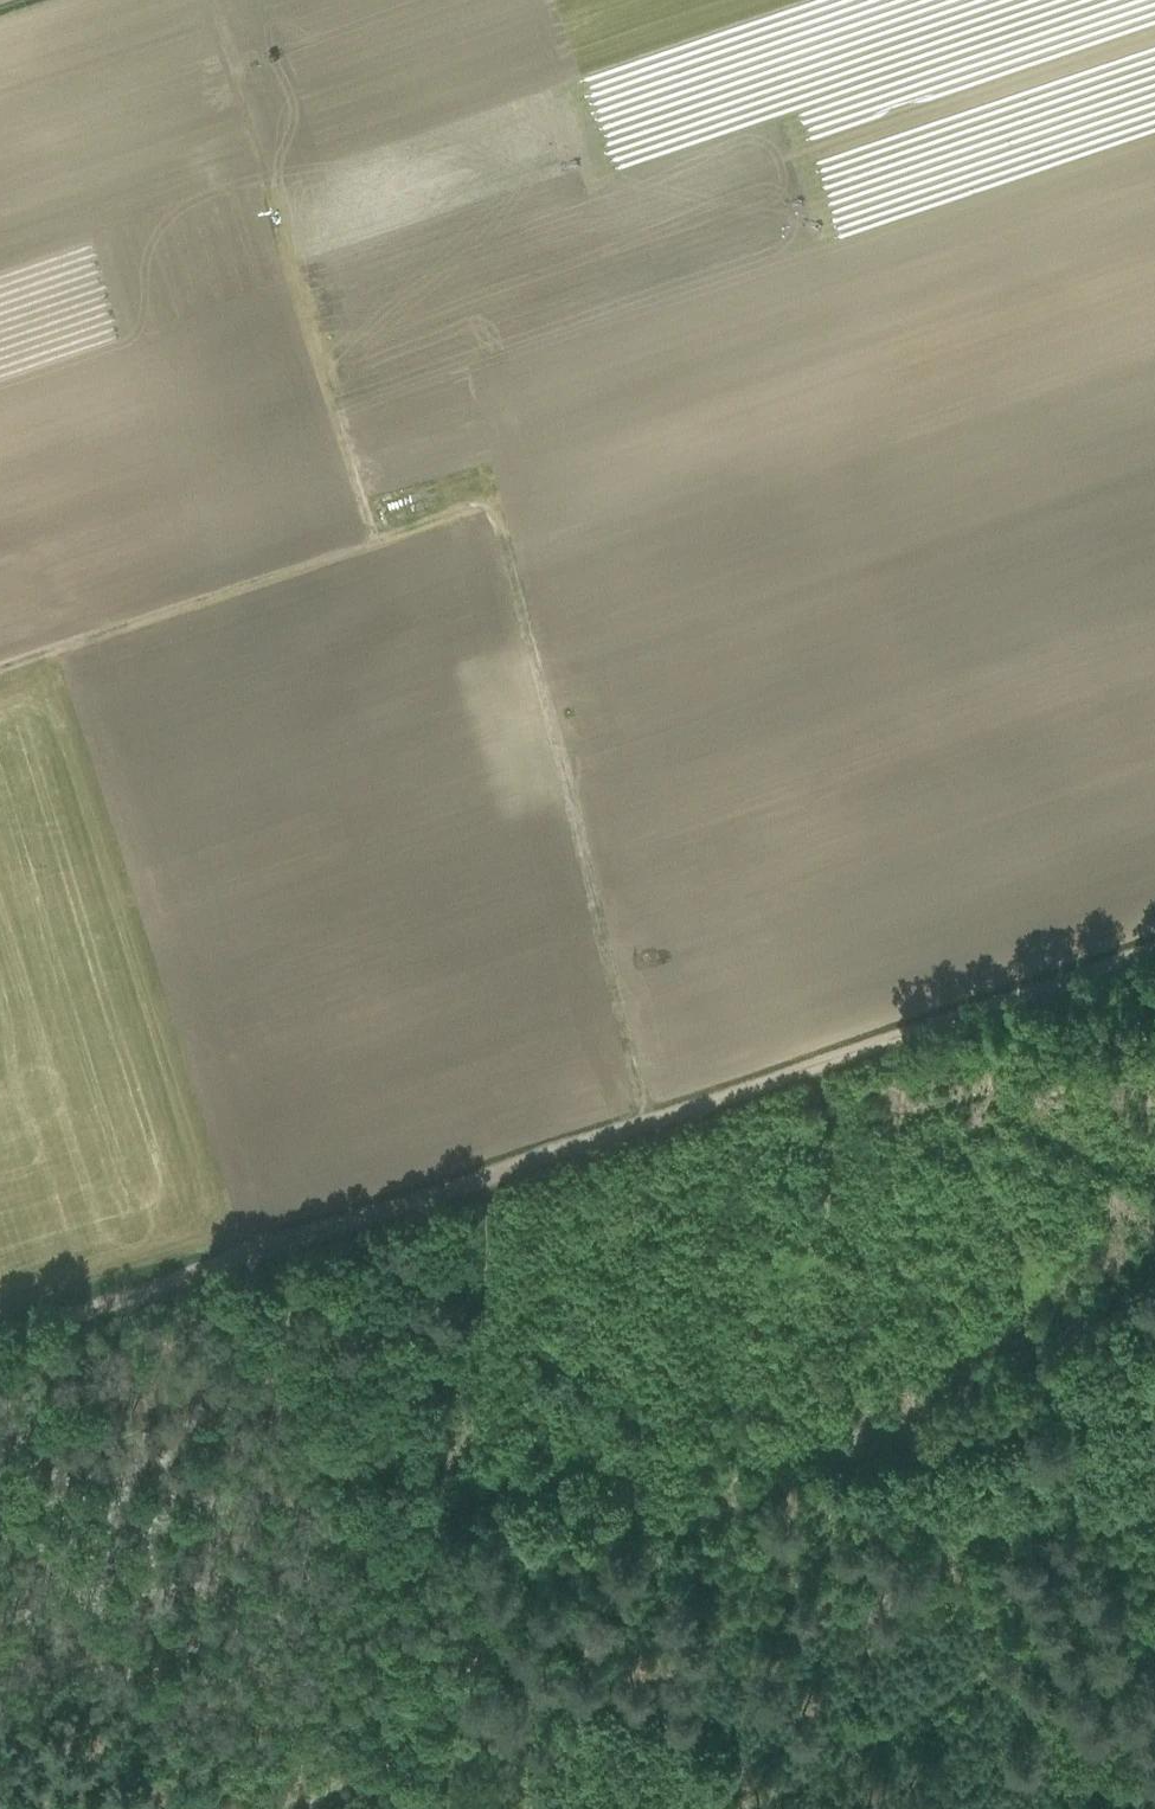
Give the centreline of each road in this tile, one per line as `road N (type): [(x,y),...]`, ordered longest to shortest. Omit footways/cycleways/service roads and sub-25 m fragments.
road 1 (track): [(1154,946),(908,1038),(0,1343)]
road 2 (track): [(1154,1569),(705,1808)]

